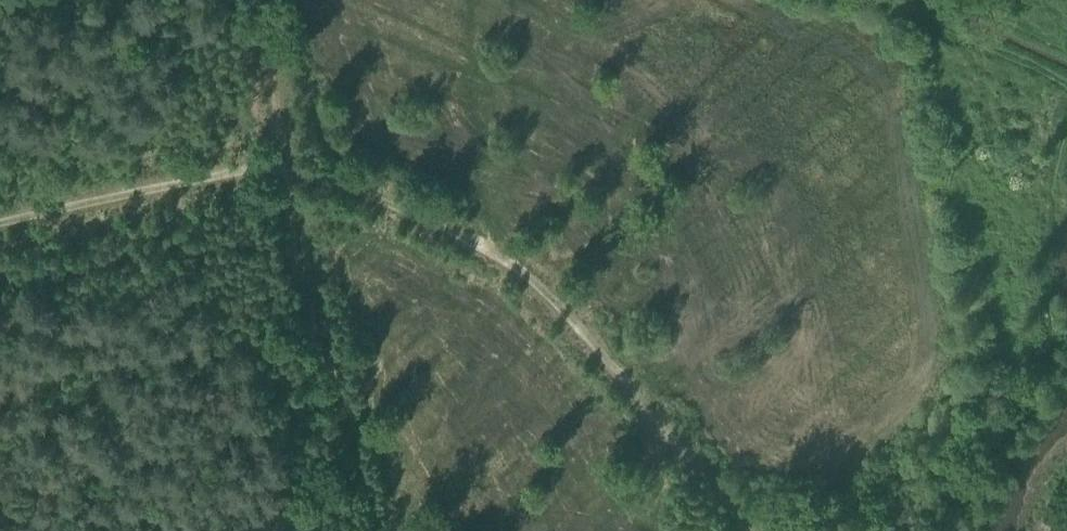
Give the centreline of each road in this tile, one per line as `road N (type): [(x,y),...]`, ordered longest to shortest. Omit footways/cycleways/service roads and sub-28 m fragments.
road 1 (track): [(288,163),(412,197),(524,261),(750,530)]
road 2 (track): [(362,530),(363,490),(288,163)]
road 3 (track): [(0,223),(288,163)]
road 4 (track): [(1066,79),(891,0)]
road 5 (track): [(288,163),(256,0)]

